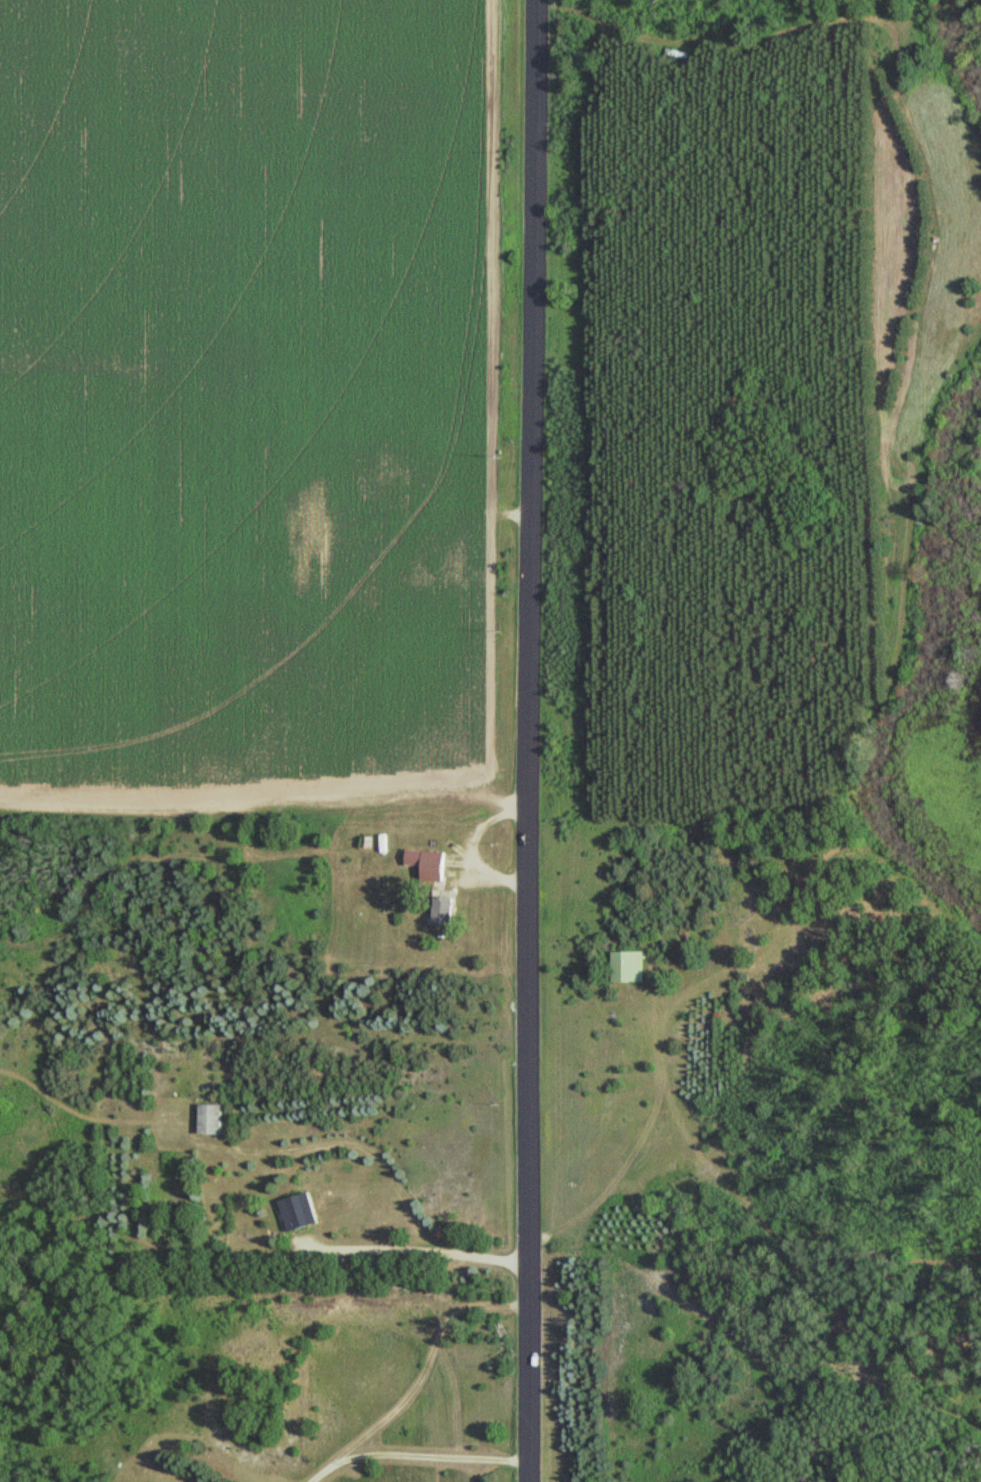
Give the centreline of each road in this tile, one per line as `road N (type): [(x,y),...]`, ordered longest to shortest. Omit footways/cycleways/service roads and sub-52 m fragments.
road 1 (tertiary): [(528,1481),(534,0)]

